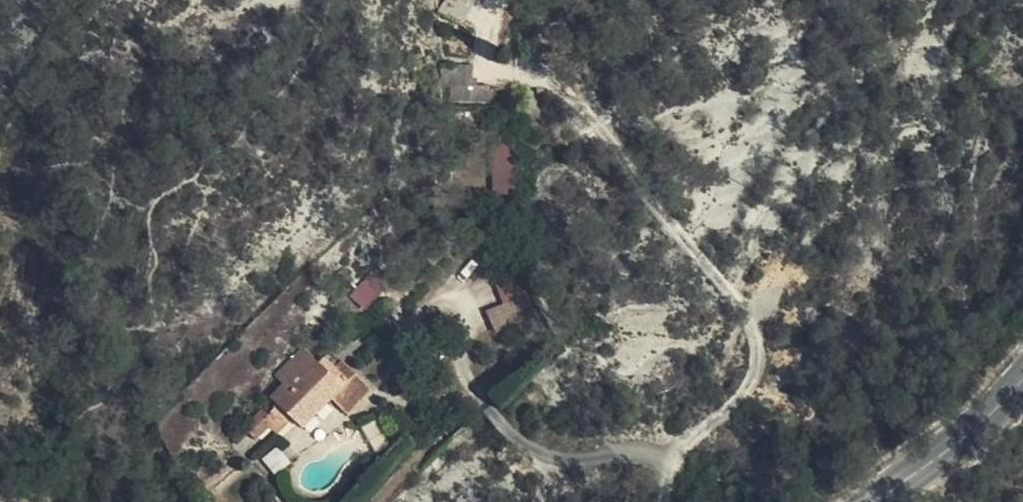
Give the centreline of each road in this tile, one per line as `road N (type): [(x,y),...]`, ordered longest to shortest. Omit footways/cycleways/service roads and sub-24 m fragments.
road 1 (track): [(532,79),(588,106),(755,331),(746,388),(656,458)]
road 2 (track): [(669,501),(668,473),(656,458),(550,458),(495,420)]
road 3 (tertiary): [(876,501),(982,422),(1022,381)]

